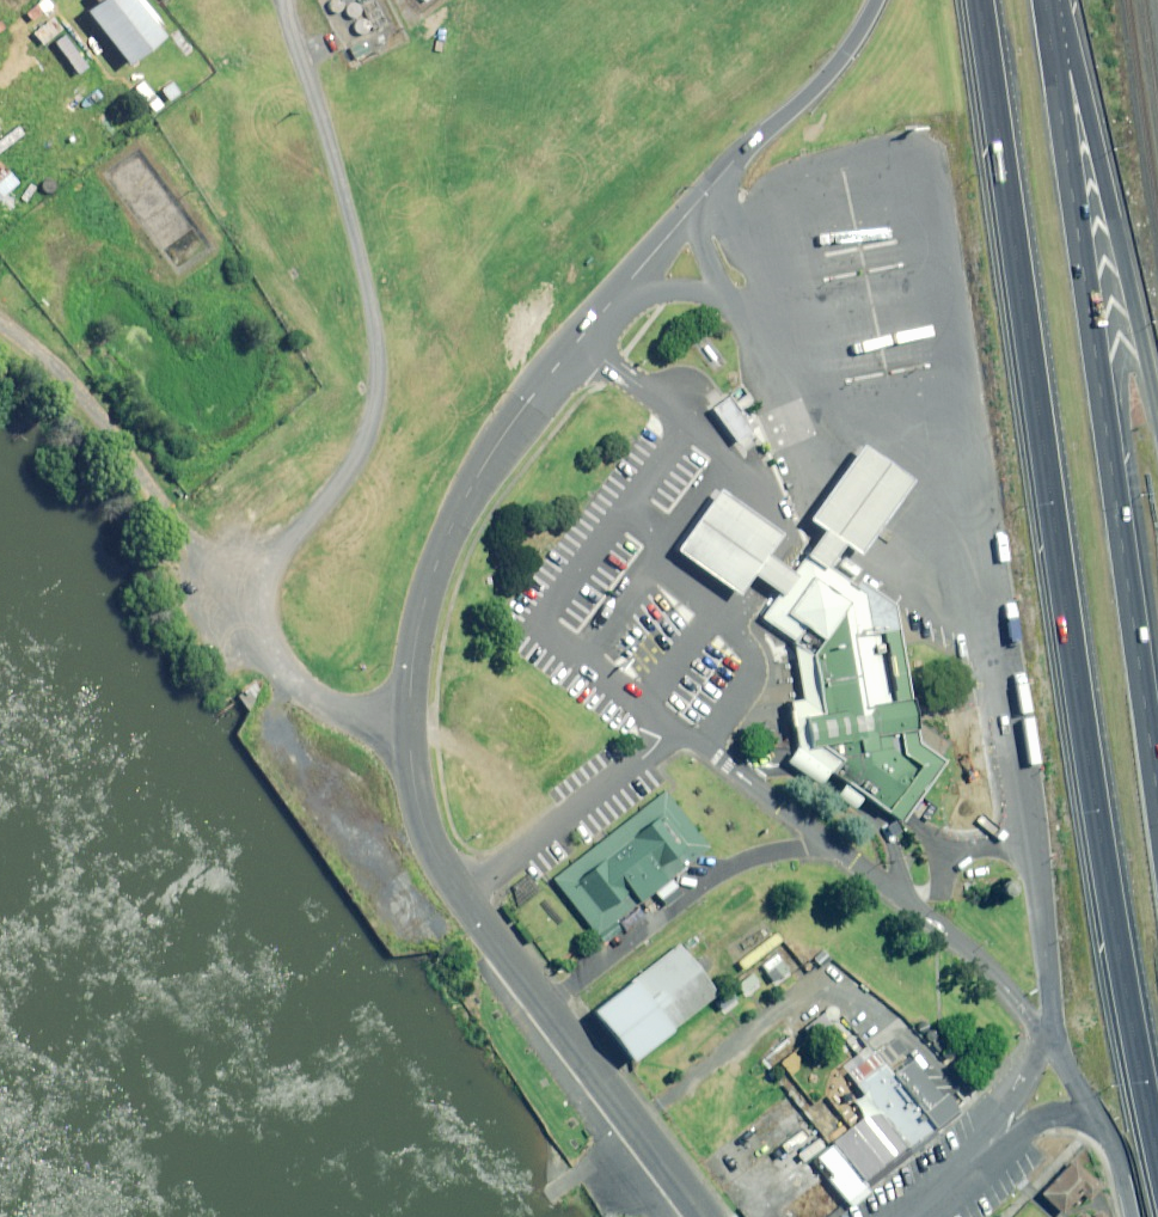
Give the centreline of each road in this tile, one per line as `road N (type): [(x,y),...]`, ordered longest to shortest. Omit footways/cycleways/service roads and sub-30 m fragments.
road 1 (trunk): [(1157,1130),(1089,743),(982,0)]
road 2 (trunk): [(1049,0),(1157,773)]
road 3 (unclassified): [(415,747),(353,739),(320,715),(65,380),(0,322)]
road 4 (tertiary): [(706,1216),(455,881),(431,831),(415,747)]
road 5 (tertiary): [(415,747),(418,641),(442,549),(474,477),(625,283)]
road 6 (trunk): [(1053,0),(1157,388)]
road 7 (trunk): [(625,283),(838,61),(875,0)]

